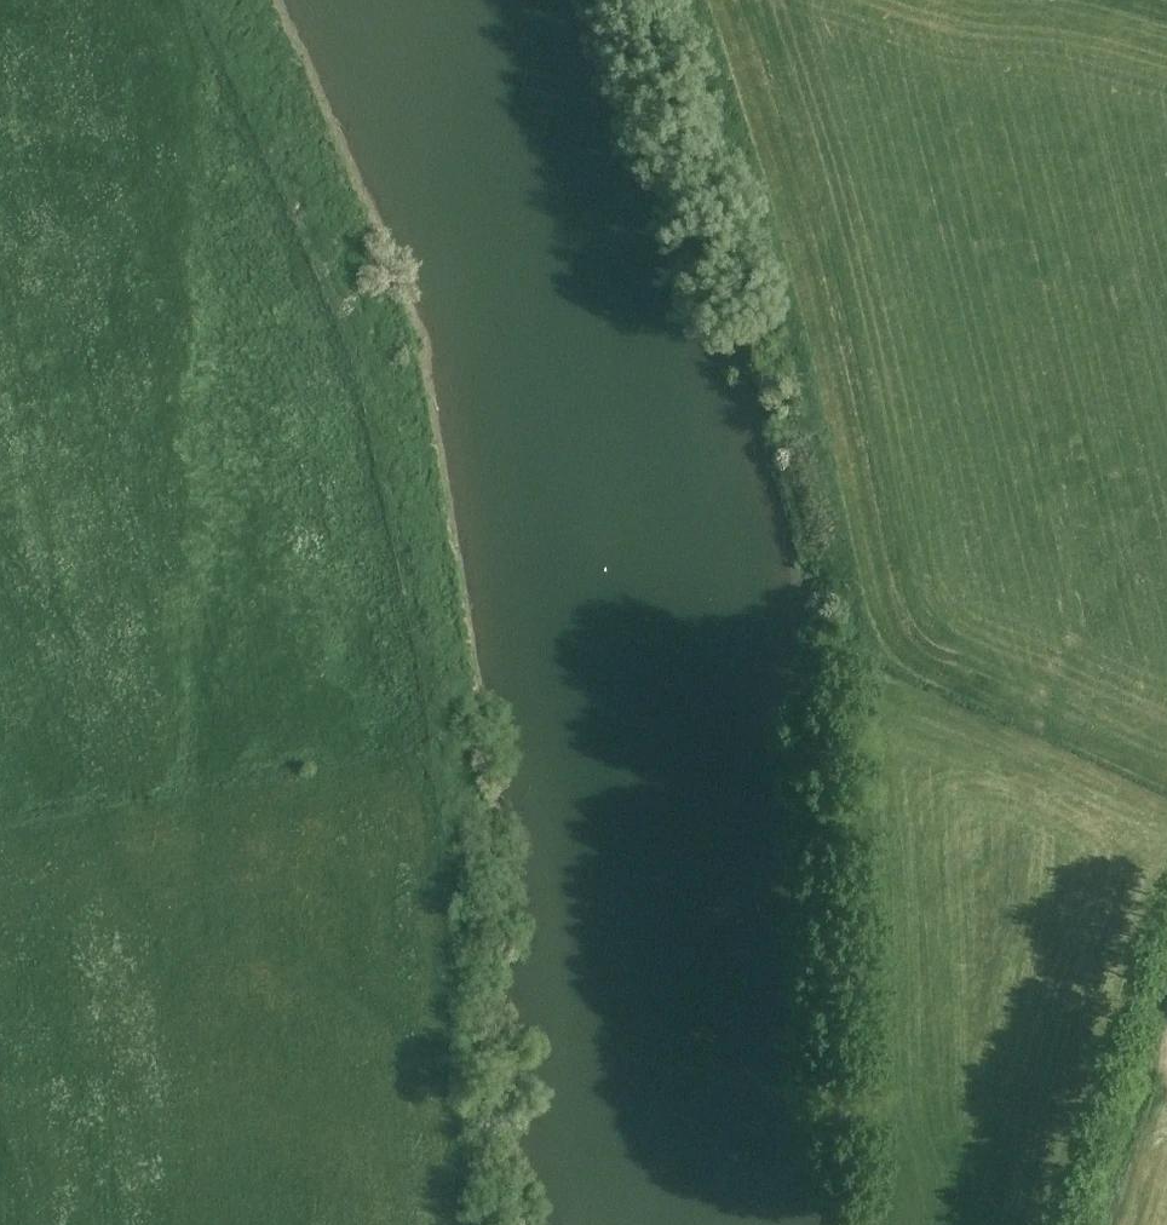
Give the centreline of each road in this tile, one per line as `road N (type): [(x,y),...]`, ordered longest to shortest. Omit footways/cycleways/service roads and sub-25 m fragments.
road 1 (track): [(1088,1224),(1166,963)]

